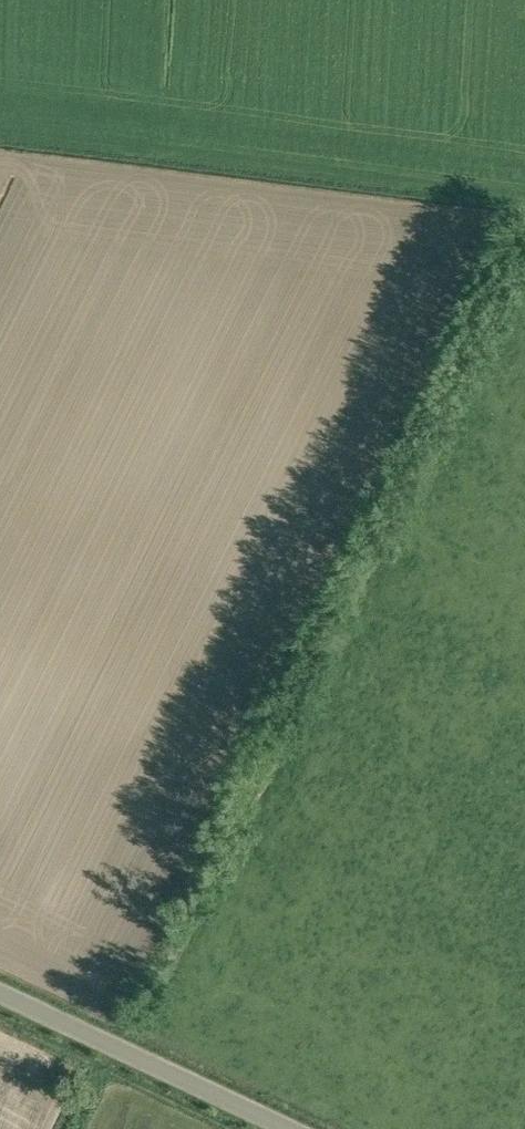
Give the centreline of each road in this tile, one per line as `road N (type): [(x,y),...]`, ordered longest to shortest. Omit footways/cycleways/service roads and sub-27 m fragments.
road 1 (unclassified): [(287,1128),(0,994)]

